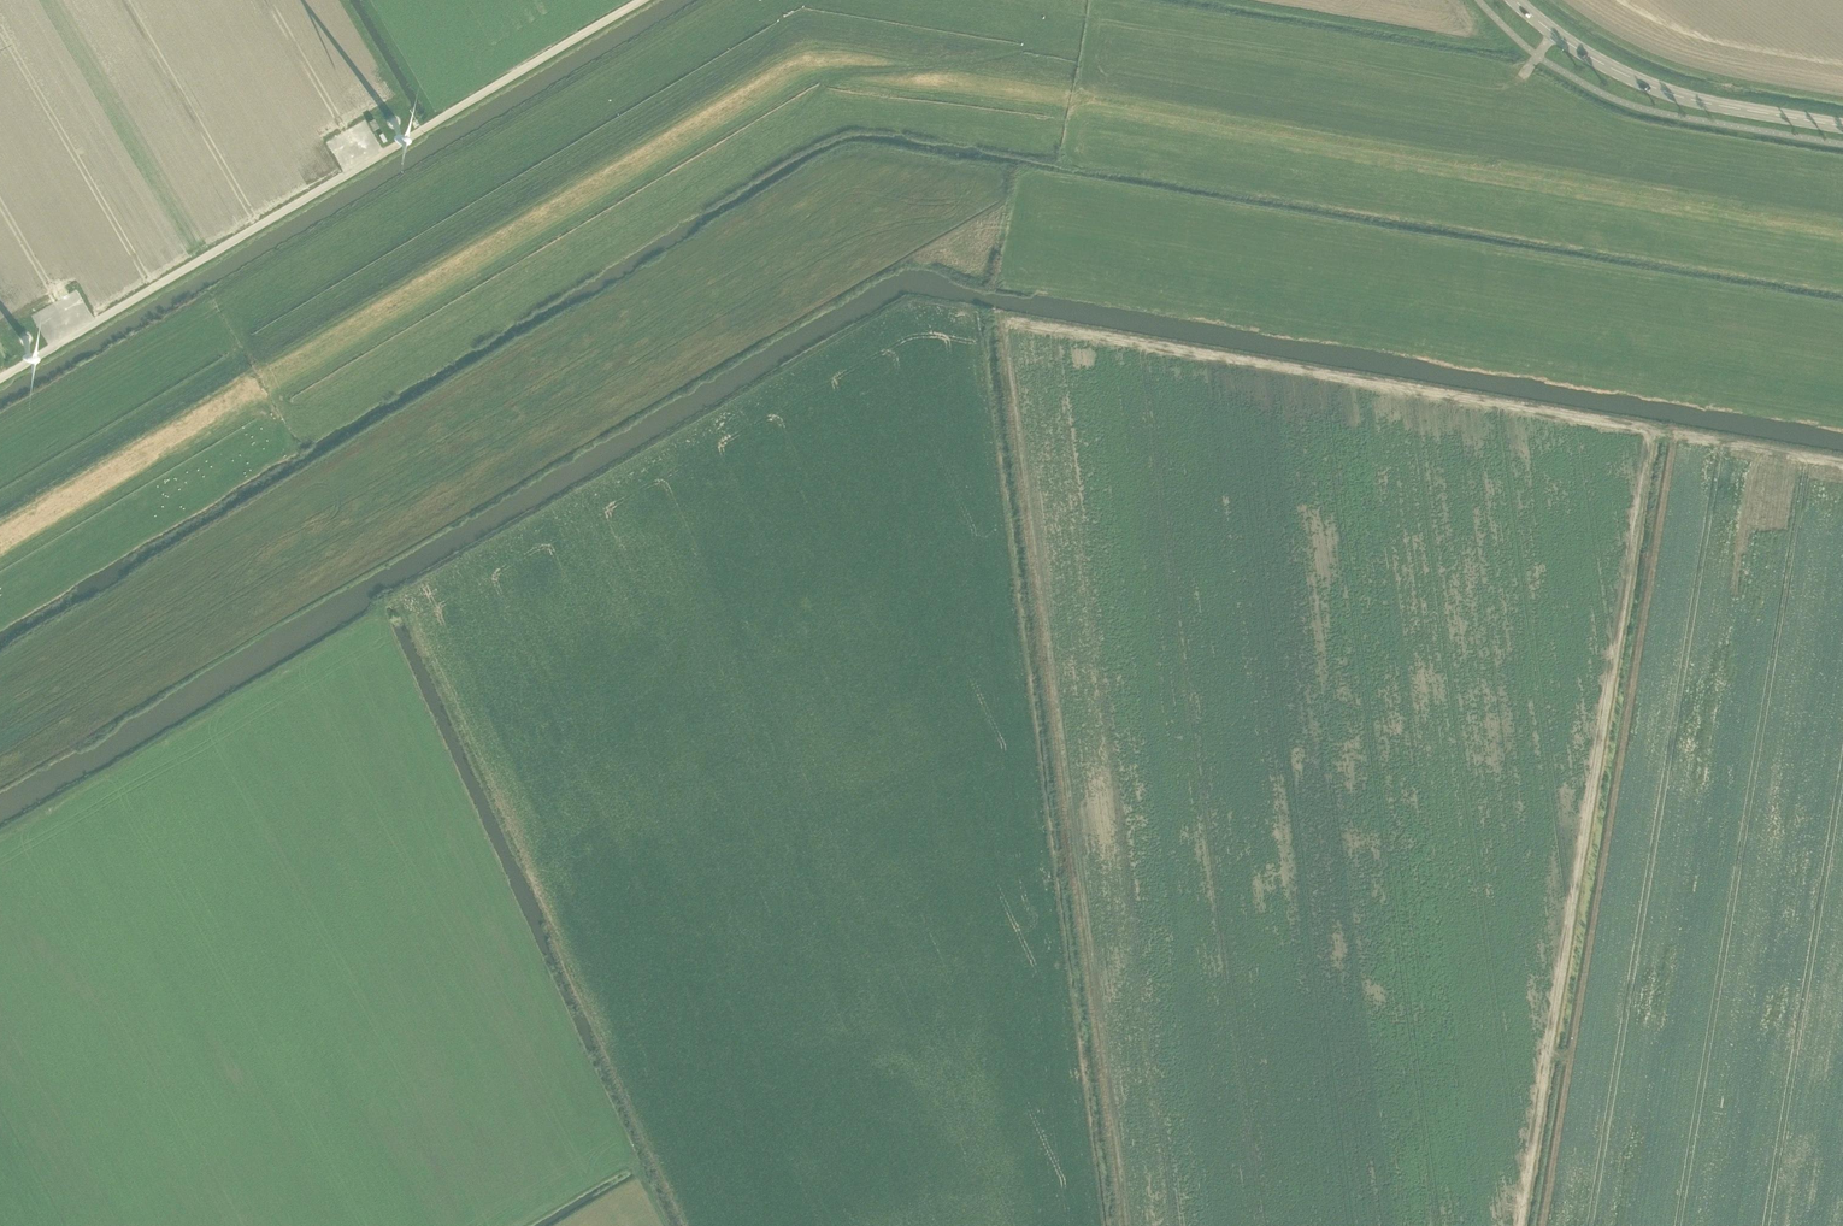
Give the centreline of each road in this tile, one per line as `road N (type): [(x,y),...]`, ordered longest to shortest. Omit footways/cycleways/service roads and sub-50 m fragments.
road 1 (tertiary): [(1842,125),(1644,83),(1585,53),(1516,0)]

